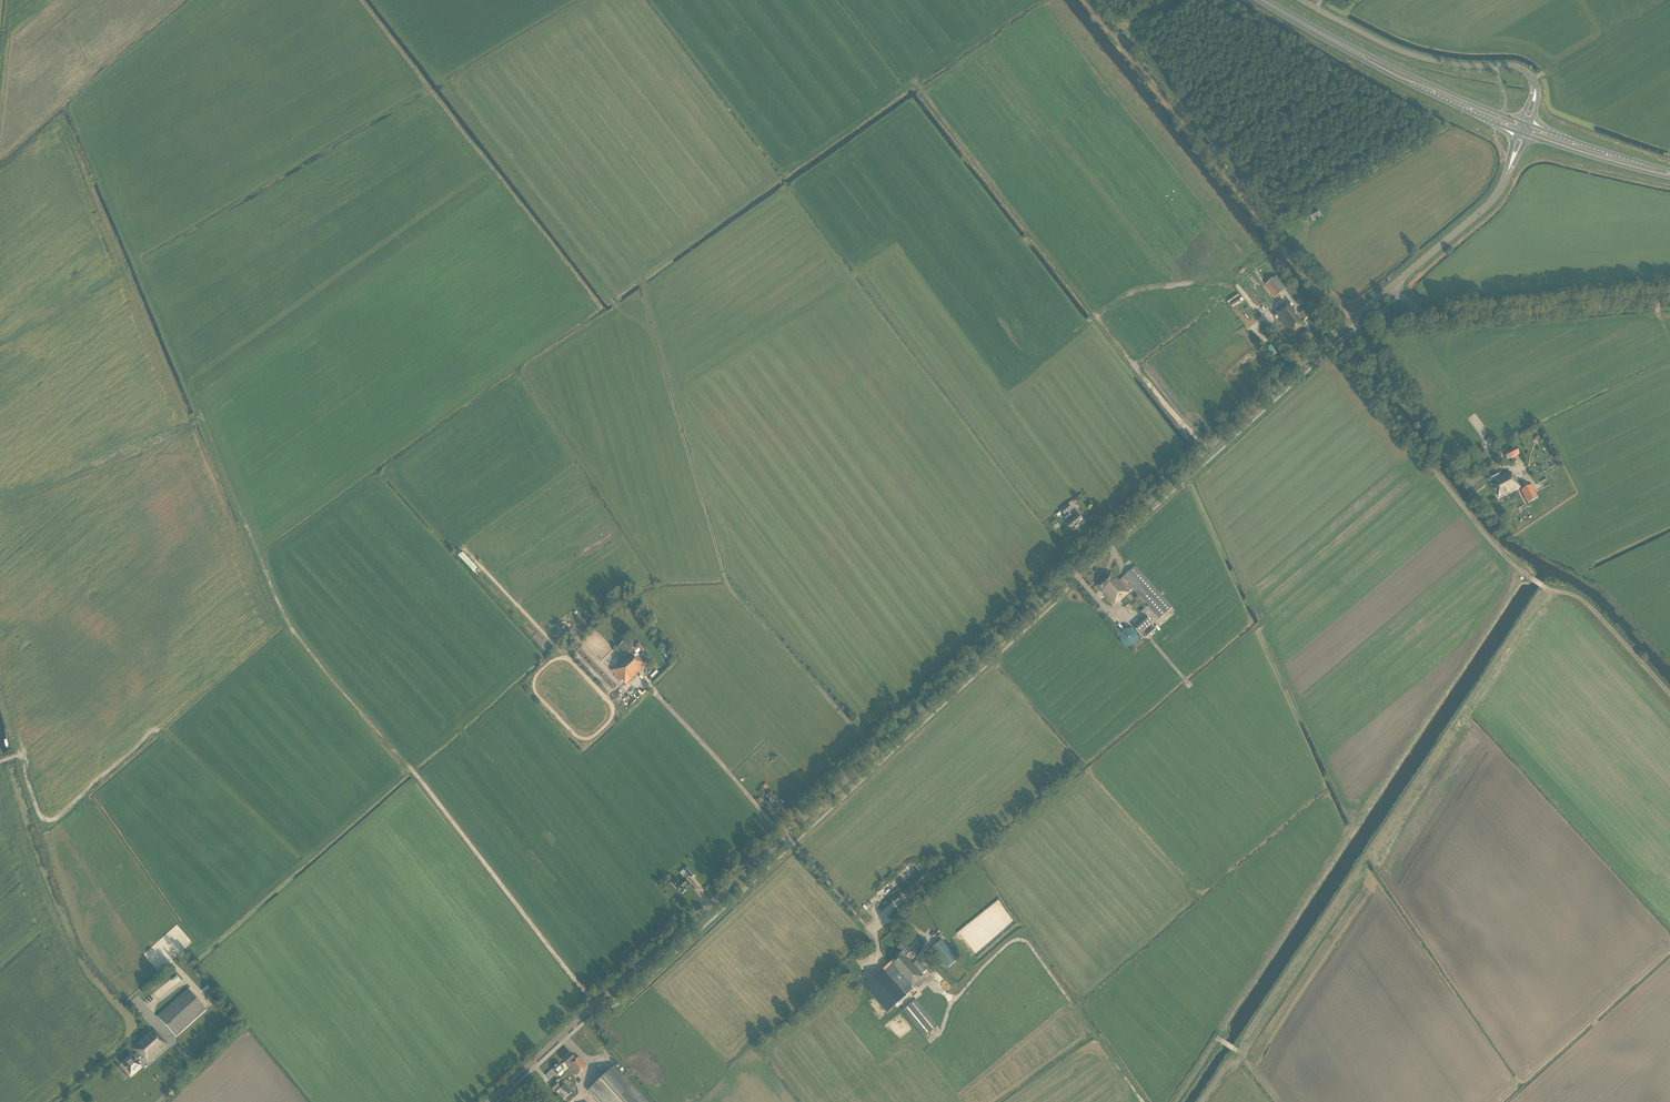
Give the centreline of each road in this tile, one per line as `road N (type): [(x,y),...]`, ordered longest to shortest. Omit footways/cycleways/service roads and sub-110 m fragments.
road 1 (tertiary): [(489,1101),(1352,320)]
road 2 (track): [(1327,341),(1499,551),(1546,588),(1583,601),(1669,694)]
road 3 (unclassified): [(1352,320),(1310,282),(1085,0)]
road 4 (trunk): [(1257,0),(1380,70),(1516,132)]
road 5 (unclassified): [(1669,298),(1440,317),(1415,307),(1393,286)]
road 6 (trunk): [(1521,121),(1362,52),(1268,0)]
road 7 (unclassified): [(1534,82),(1513,66),(1405,52),(1301,0)]
road 8 (track): [(1229,0),(1445,125)]
road 9 (track): [(1135,41),(1283,224)]
road 10 (tertiary): [(1393,286),(1488,205),(1507,174)]
road 11 (trunk): [(1527,136),(1669,178)]
road 12 (trunk): [(1669,170),(1531,125)]

